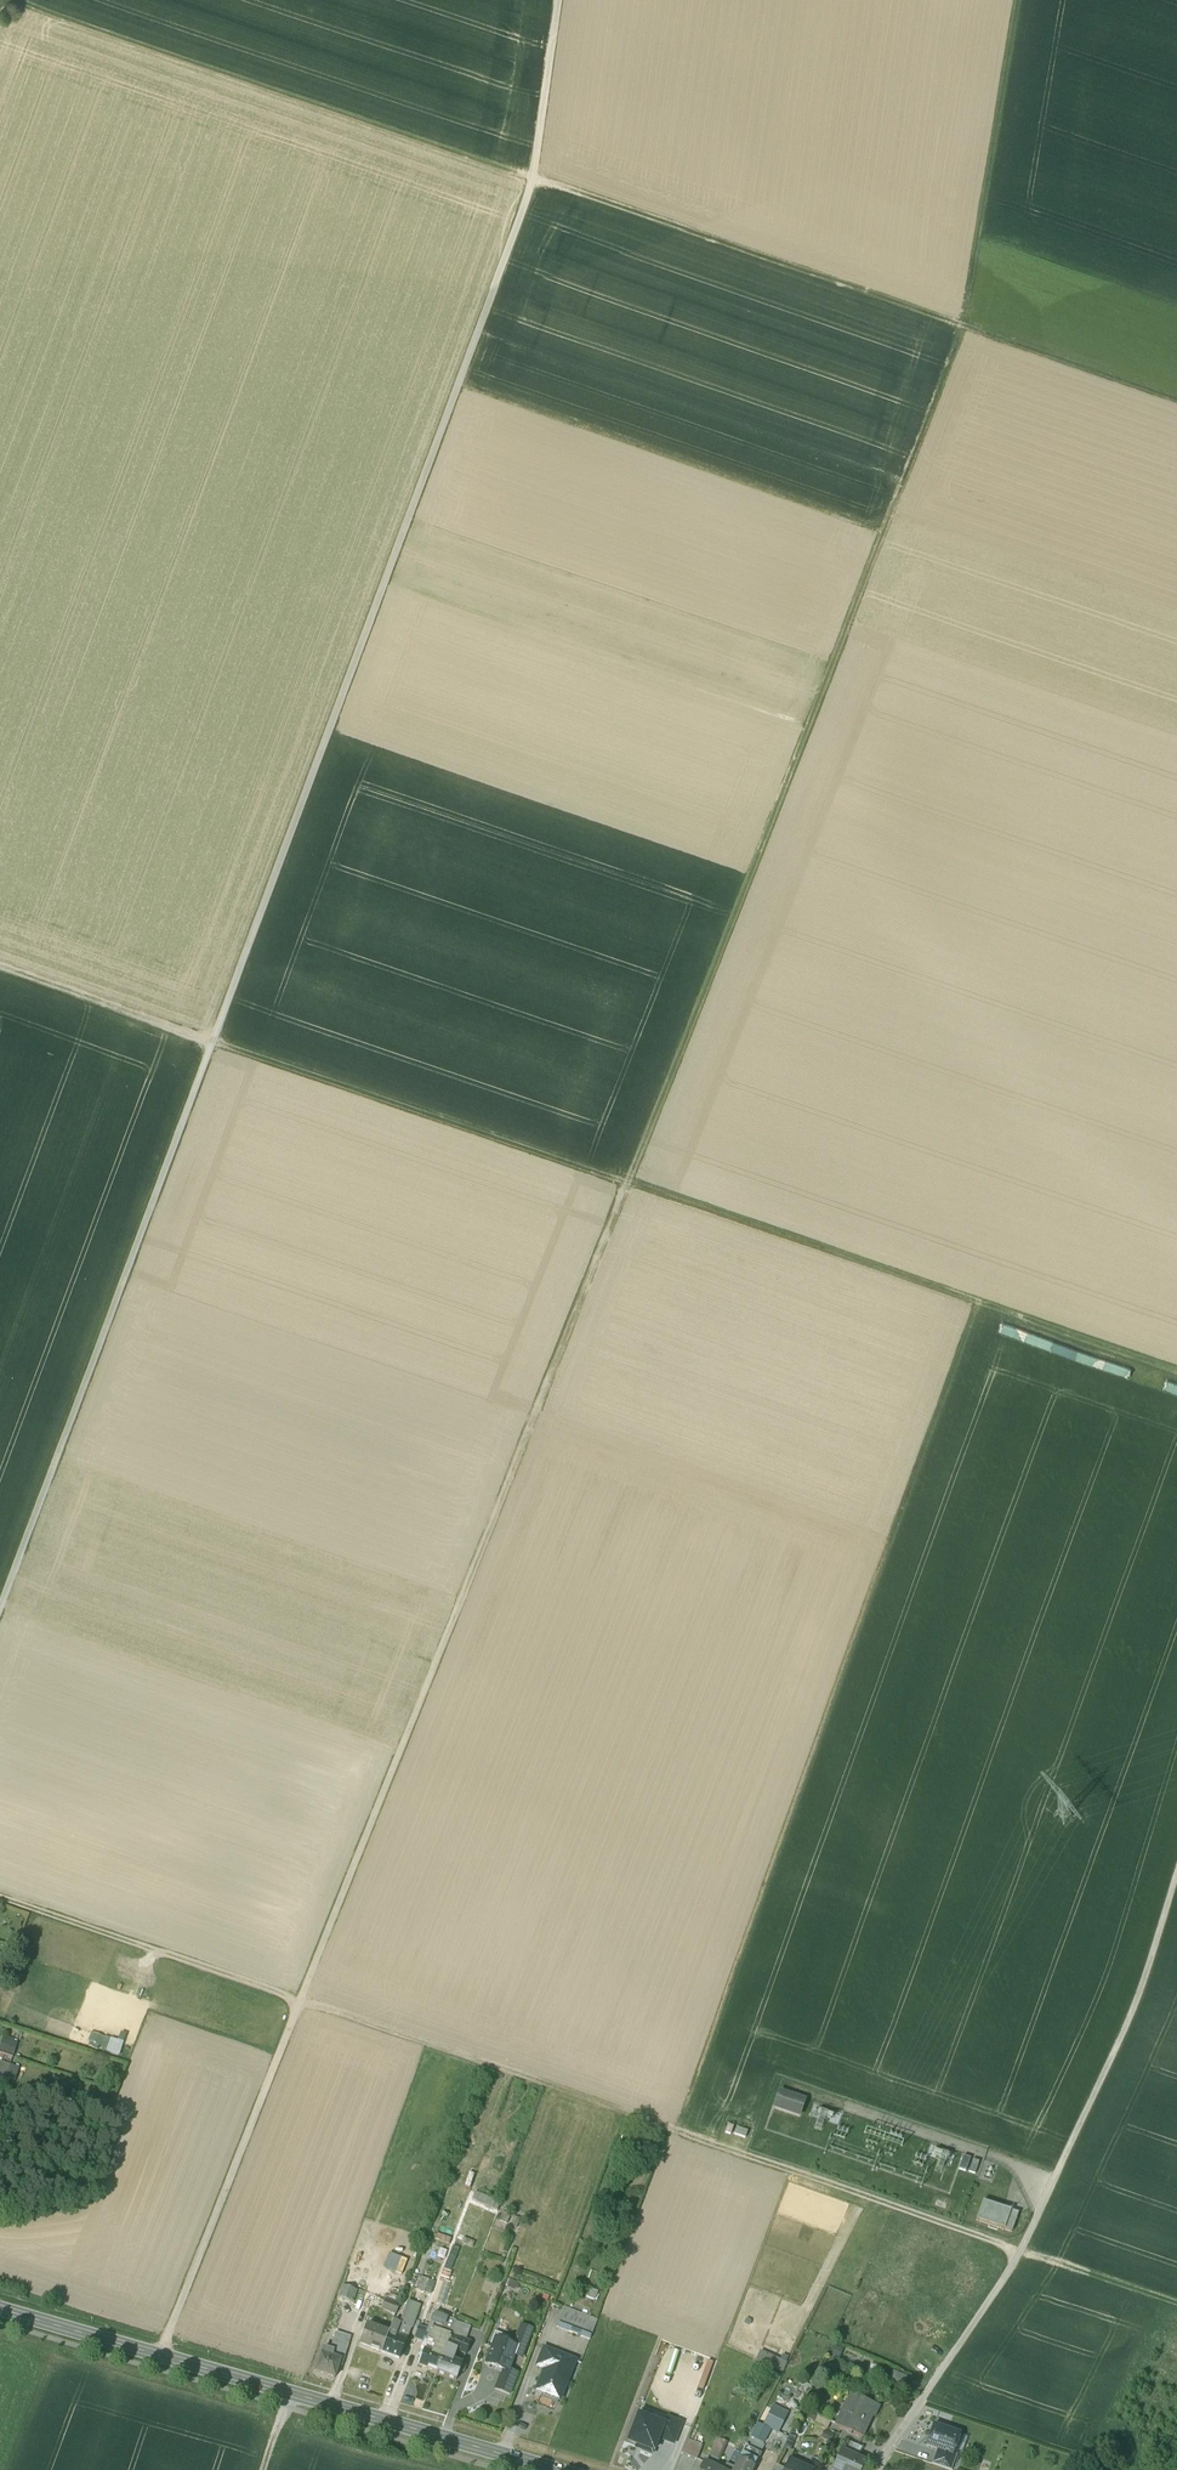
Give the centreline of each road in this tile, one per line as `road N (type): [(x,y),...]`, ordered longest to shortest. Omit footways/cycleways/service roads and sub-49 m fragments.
road 1 (track): [(1017,0),(961,331),(924,451),(467,1614)]
road 2 (track): [(559,0),(532,186),(0,1606)]
road 3 (track): [(1176,1379),(0,972)]
road 4 (track): [(0,1),(1176,405)]
road 5 (track): [(300,2001),(684,2140),(809,1806)]
road 6 (secondary): [(553,2469),(0,2310)]
road 7 (track): [(986,1313),(809,1806)]
road 8 (track): [(981,2309),(1021,2275),(1046,2230),(1153,1999),(1176,1926)]
road 9 (track): [(300,2001),(467,1614)]
road 10 (track): [(161,2355),(300,2001)]
road 11 (track): [(684,2140),(1029,2260)]
road 12 (track): [(0,1901),(300,2001)]
road 13 (residential): [(877,2469),(981,2309)]
road 14 (track): [(1030,2258),(1176,2311)]

